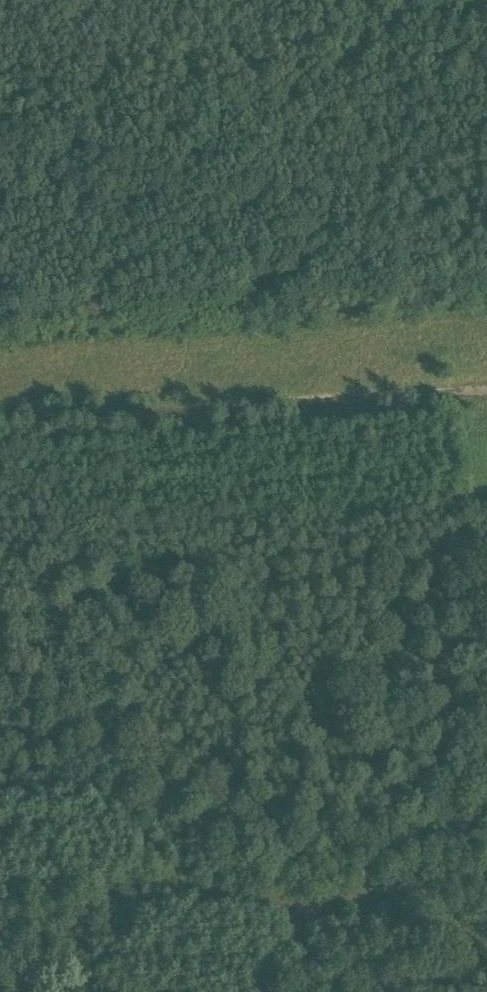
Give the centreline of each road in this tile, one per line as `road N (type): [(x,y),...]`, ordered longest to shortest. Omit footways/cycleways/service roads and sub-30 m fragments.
road 1 (track): [(0,425),(486,391)]
road 2 (track): [(306,921),(486,894)]

